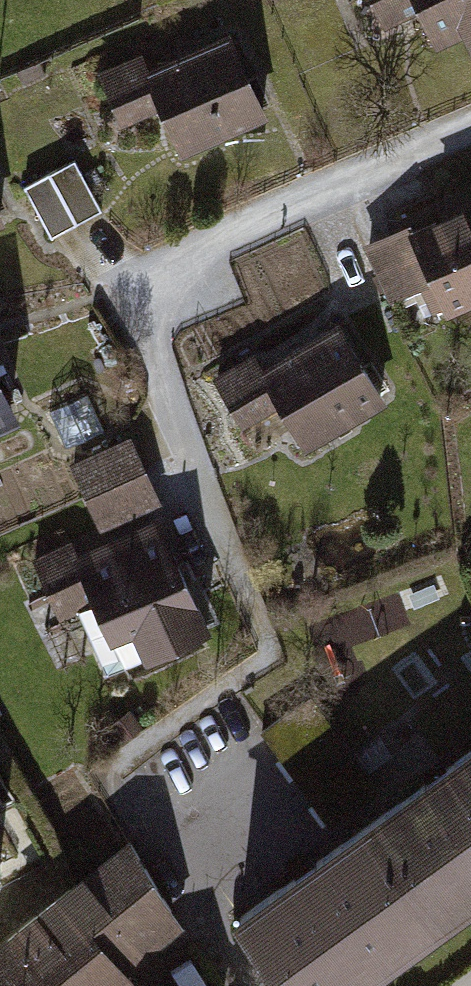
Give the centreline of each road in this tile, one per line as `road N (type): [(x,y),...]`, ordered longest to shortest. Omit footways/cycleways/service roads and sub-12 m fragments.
road 1 (residential): [(470,152),(119,309),(245,599)]

